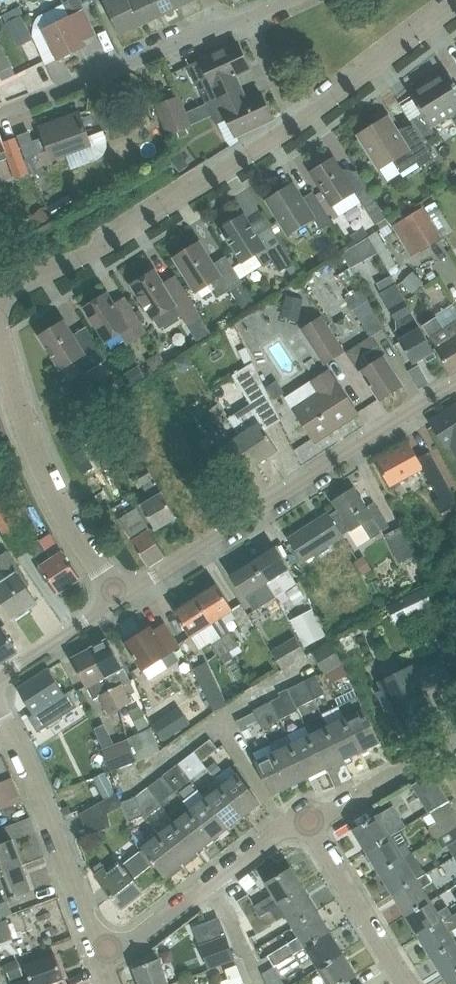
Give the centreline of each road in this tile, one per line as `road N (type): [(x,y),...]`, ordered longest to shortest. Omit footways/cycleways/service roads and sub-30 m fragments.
road 1 (residential): [(122,597),(455,387)]
road 2 (residential): [(0,299),(298,124)]
road 3 (residential): [(122,597),(45,472),(0,317)]
road 4 (residential): [(0,115),(252,21)]
road 5 (residential): [(103,962),(0,720)]
road 6 (residential): [(103,962),(284,831),(308,822)]
road 7 (residential): [(298,124),(455,4)]
road 8 (residential): [(404,983),(308,822)]
road 9 (residential): [(308,822),(455,742)]
road 10 (residential): [(0,682),(122,597)]

